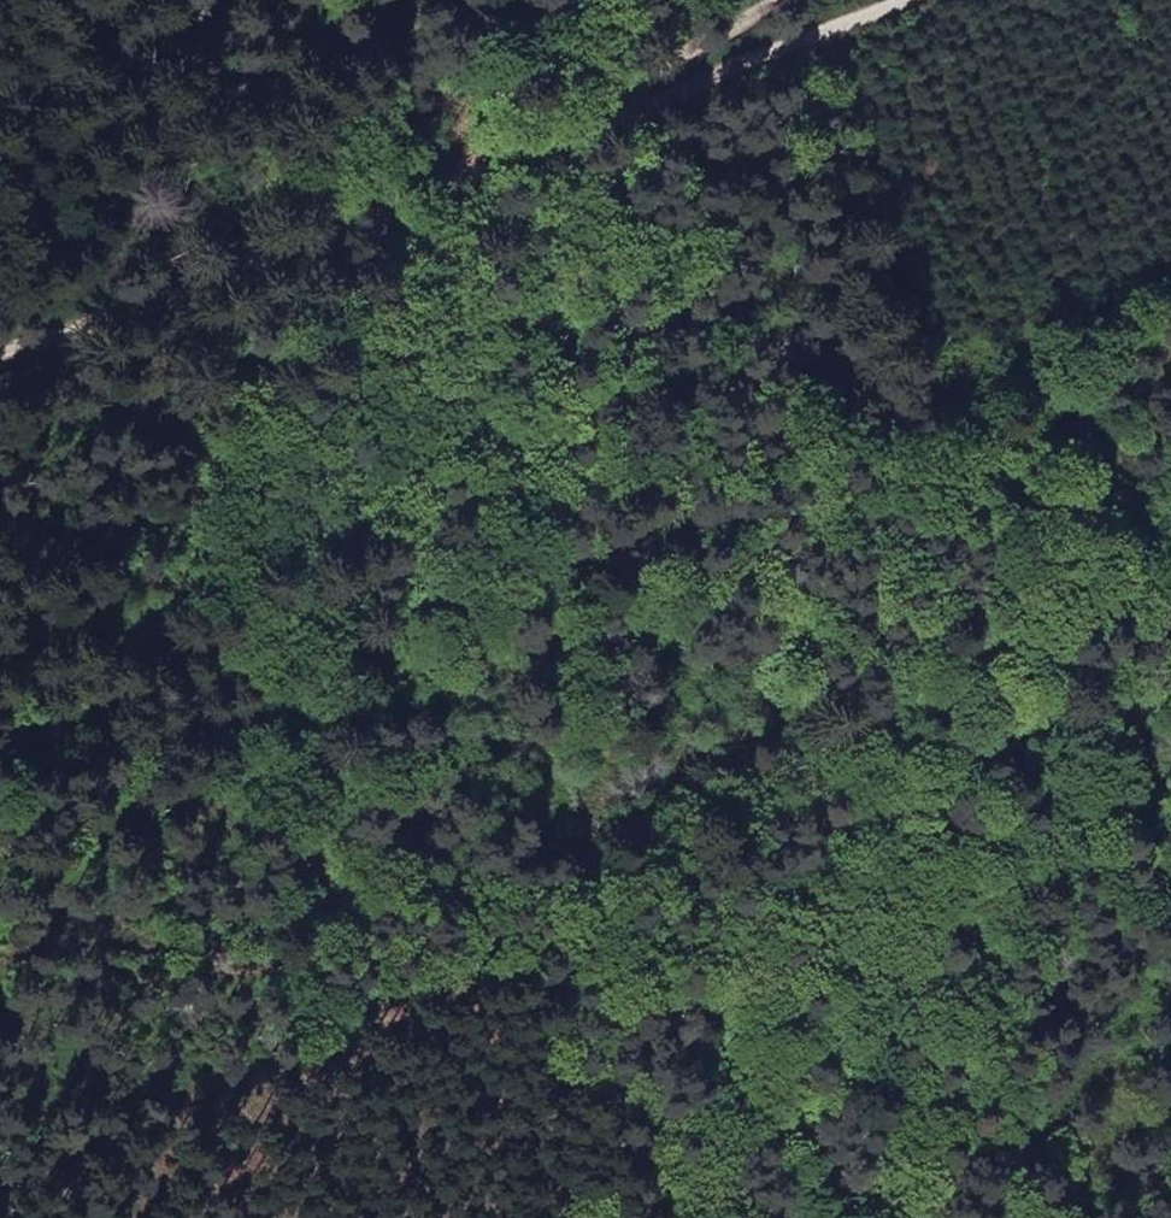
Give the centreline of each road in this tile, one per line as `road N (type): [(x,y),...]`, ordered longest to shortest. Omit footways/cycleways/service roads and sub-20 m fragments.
road 1 (track): [(786,0),(639,93),(406,213),(61,354),(0,359)]
road 2 (track): [(639,93),(912,0)]

